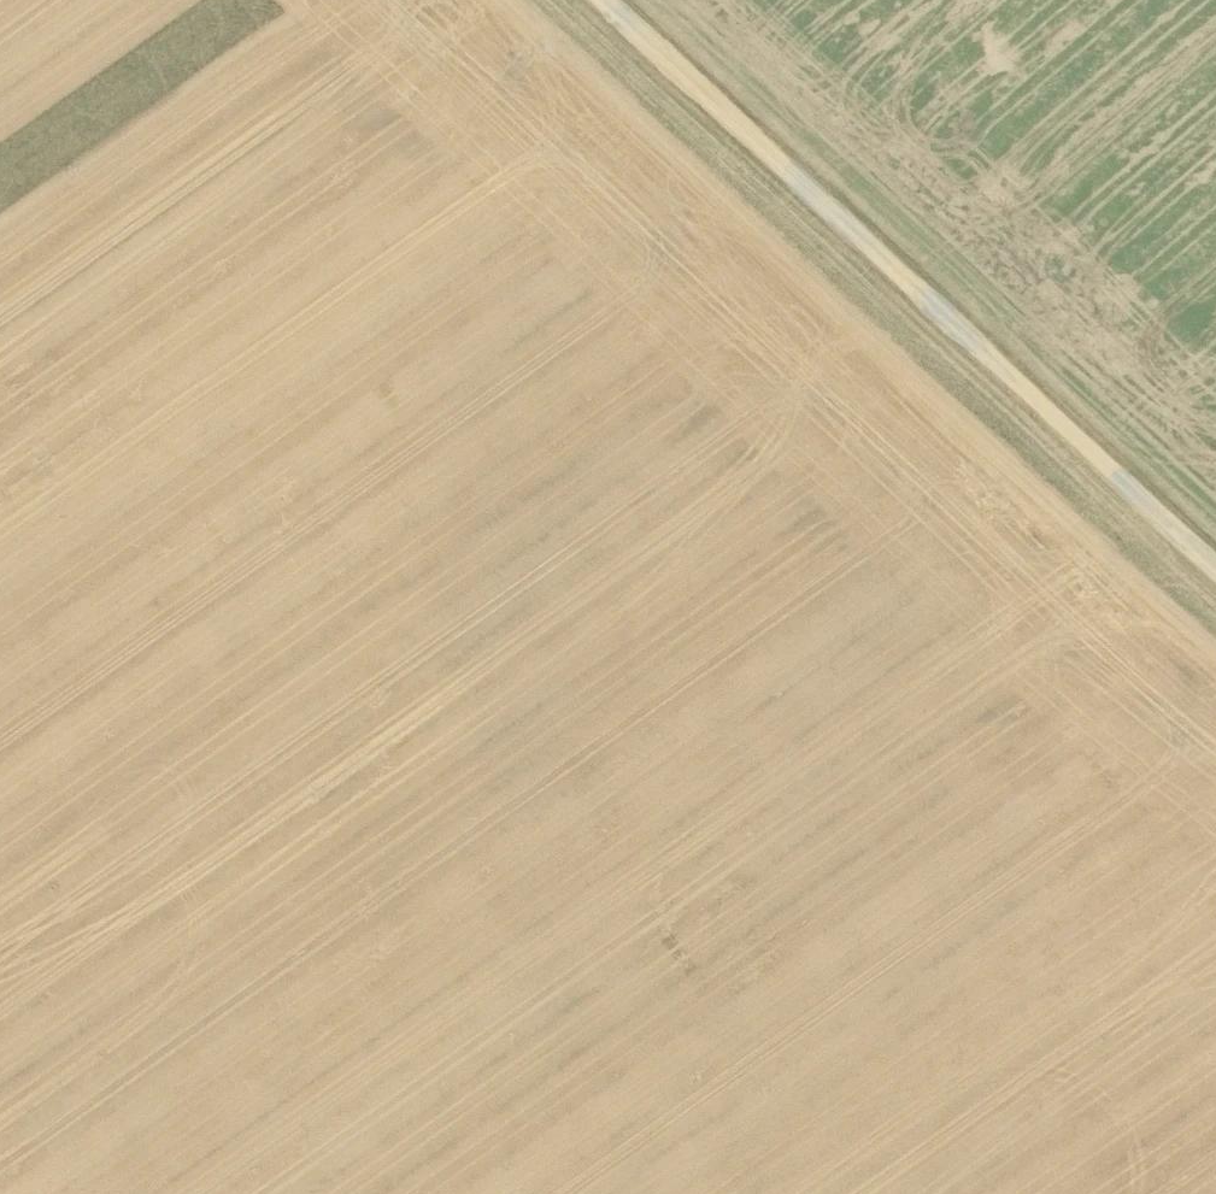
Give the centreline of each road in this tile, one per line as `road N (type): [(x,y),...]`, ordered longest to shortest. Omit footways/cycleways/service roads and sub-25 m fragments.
road 1 (track): [(614,0),(1215,563)]

